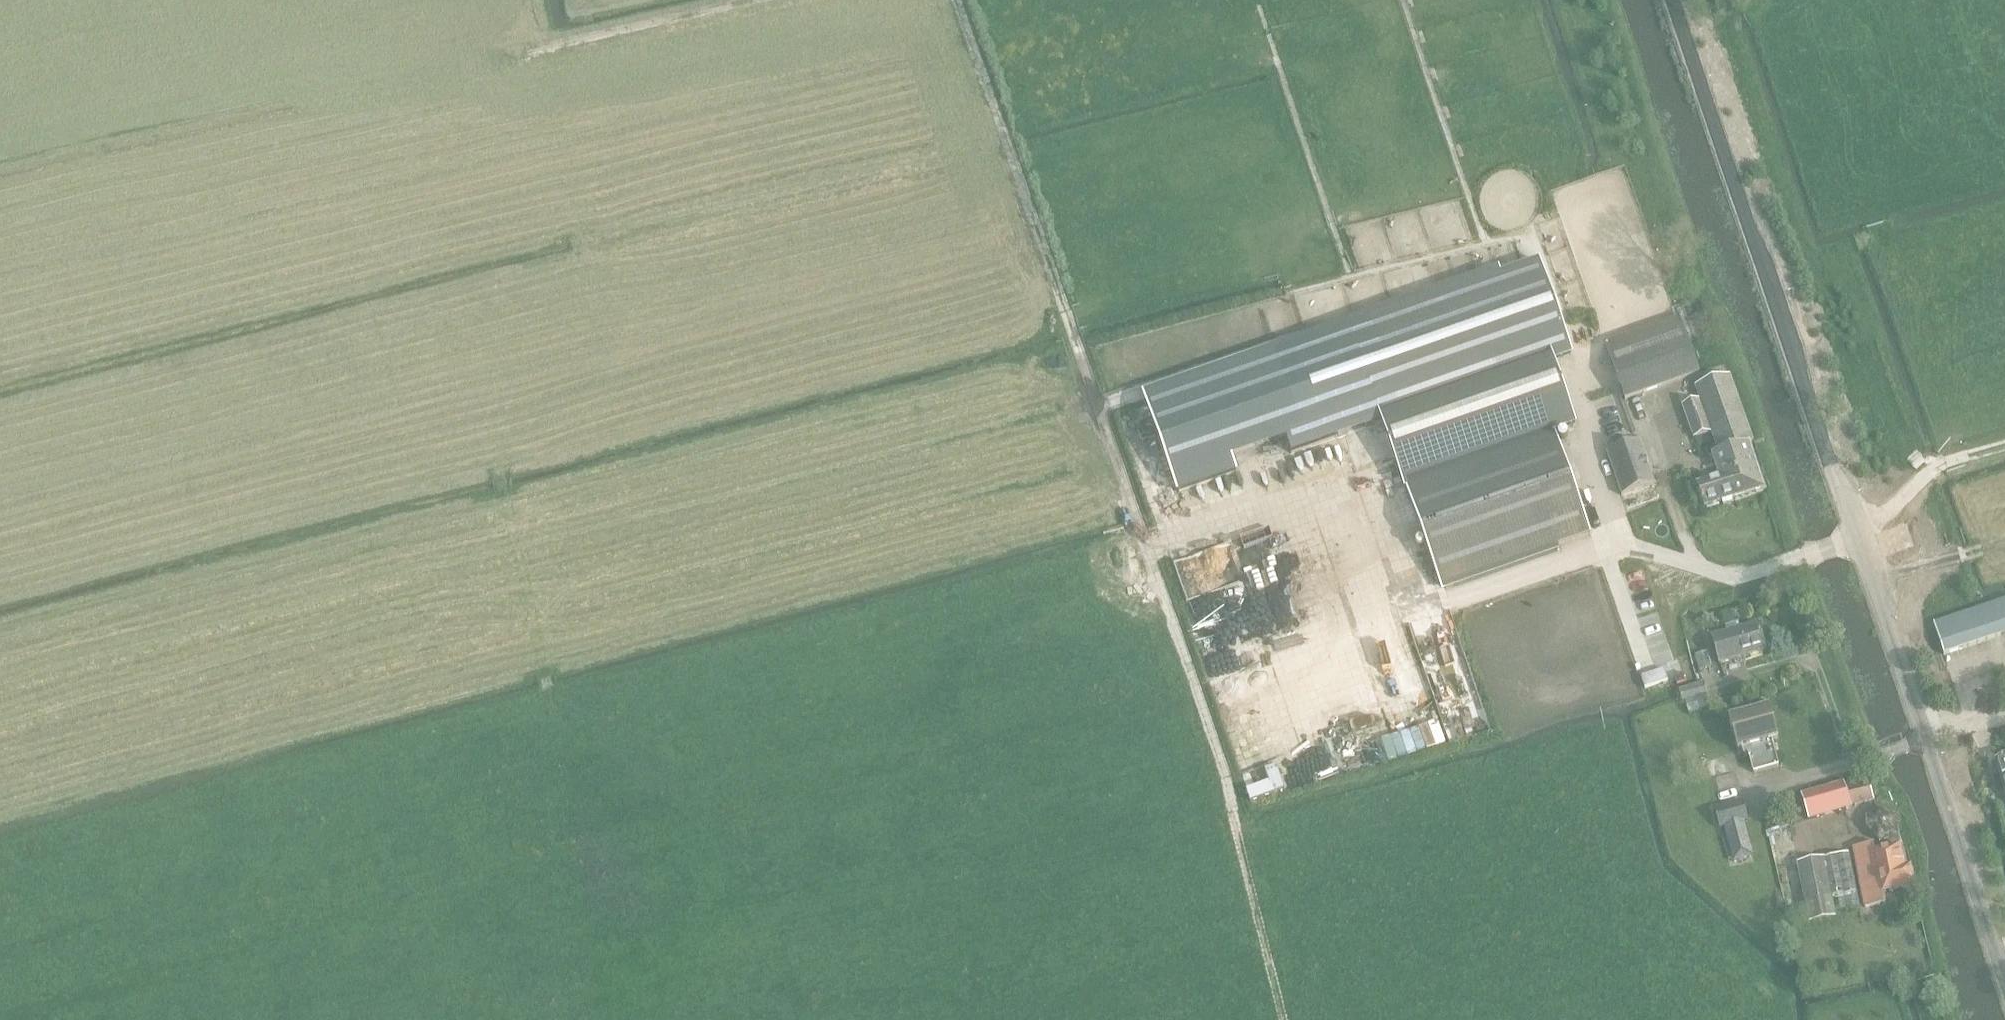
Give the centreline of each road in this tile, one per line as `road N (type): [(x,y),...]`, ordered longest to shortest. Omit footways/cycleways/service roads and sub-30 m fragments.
road 1 (unclassified): [(2004,983),(1674,0)]
road 2 (track): [(2004,449),(1941,468),(1883,529),(1854,541)]
road 3 (track): [(1869,584),(2004,549)]

